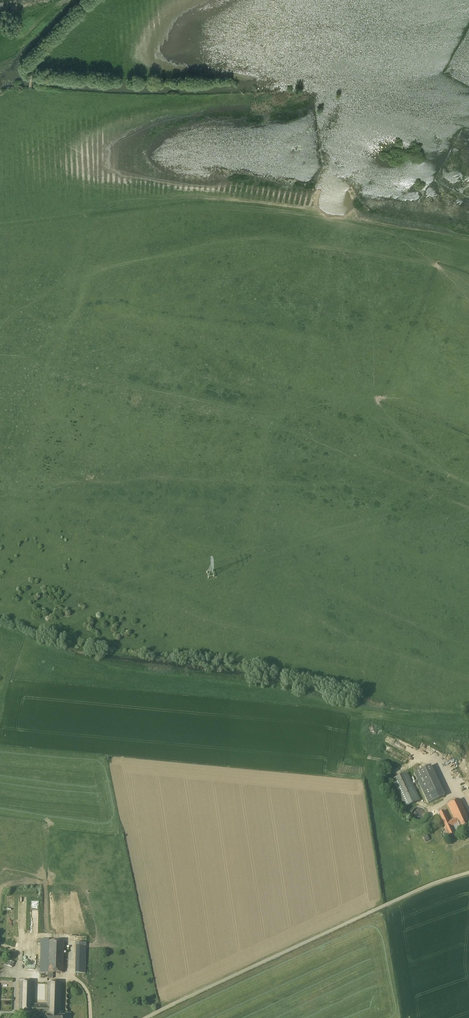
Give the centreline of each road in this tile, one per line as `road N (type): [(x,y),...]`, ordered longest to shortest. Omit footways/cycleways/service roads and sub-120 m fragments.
road 1 (unclassified): [(147,1017),(468,872)]
road 2 (track): [(30,94),(42,58),(100,0)]

